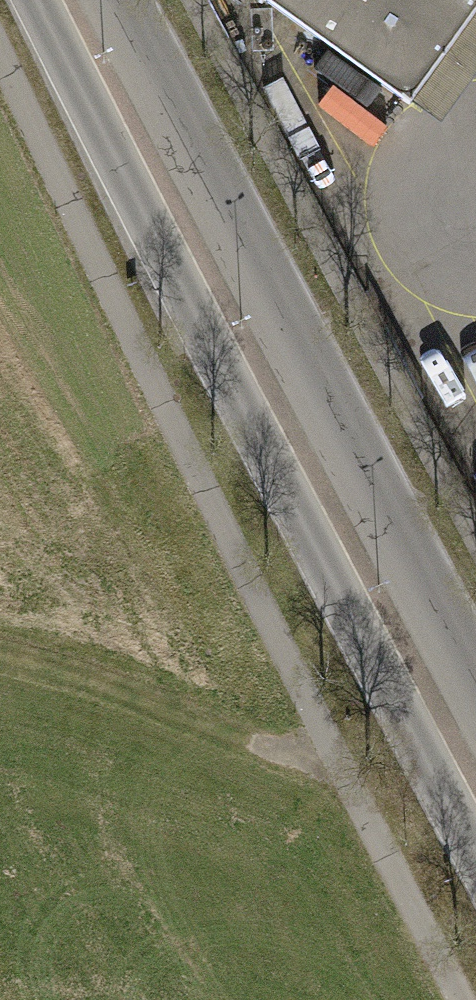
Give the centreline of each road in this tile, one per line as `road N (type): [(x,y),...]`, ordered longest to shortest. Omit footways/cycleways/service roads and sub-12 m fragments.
road 1 (secondary): [(38,0),(475,850)]
road 2 (secondary): [(475,692),(118,0)]
road 3 (track): [(404,710),(329,742),(243,741),(0,647)]

